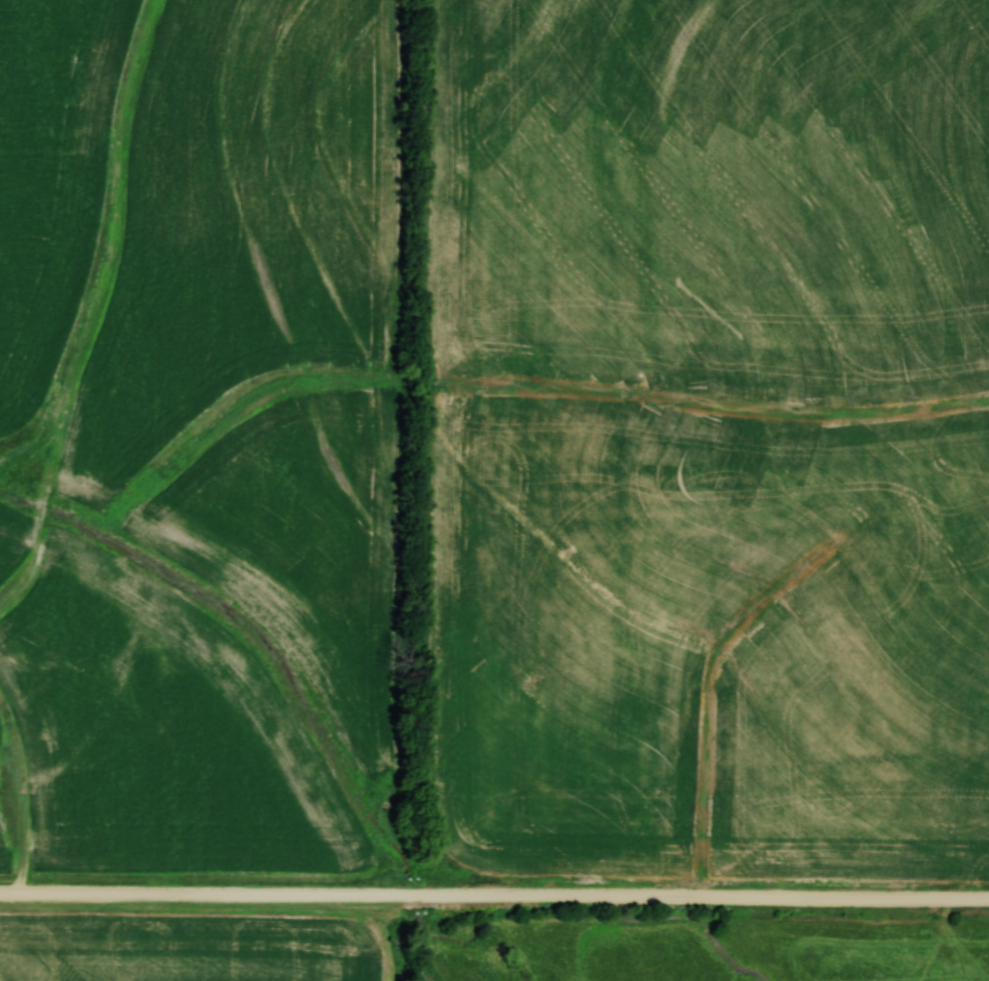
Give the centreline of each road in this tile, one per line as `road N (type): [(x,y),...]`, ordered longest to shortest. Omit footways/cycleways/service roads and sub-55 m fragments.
road 1 (residential): [(988,902),(0,898)]

